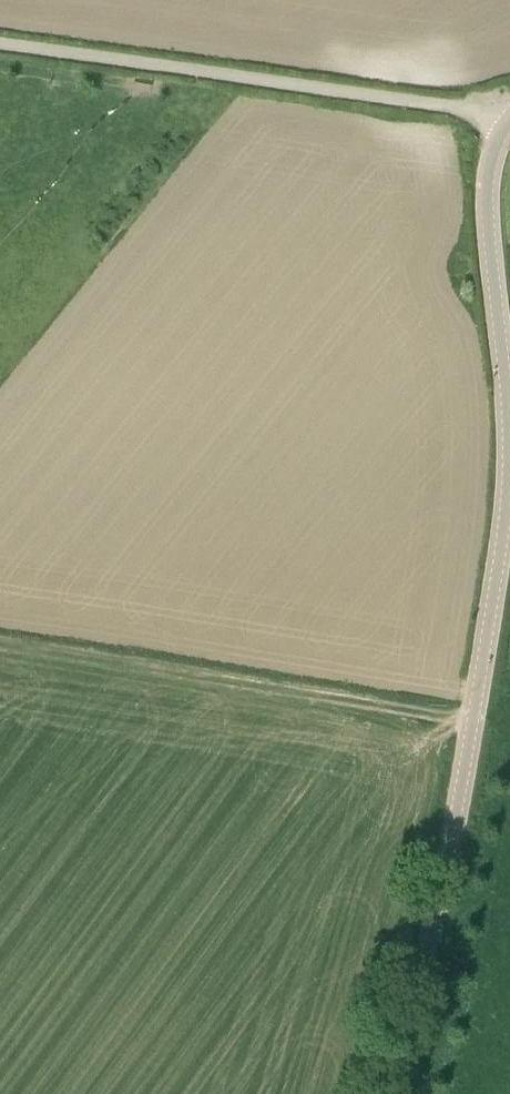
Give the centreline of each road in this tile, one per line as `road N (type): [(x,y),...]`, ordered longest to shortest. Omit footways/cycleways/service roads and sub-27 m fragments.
road 1 (tertiary): [(395,1093),(459,799),(506,505),(507,410),(487,216),(491,162),(509,122)]
road 2 (unclassified): [(509,122),(443,104),(0,42)]
road 3 (track): [(473,721),(0,644)]

